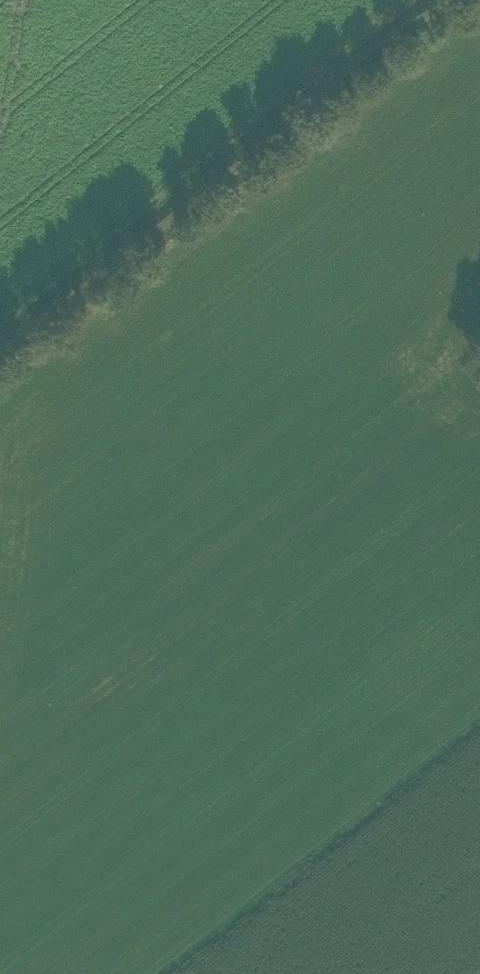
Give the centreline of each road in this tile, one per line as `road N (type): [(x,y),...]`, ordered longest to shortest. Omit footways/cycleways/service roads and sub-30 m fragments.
road 1 (track): [(0,359),(447,0)]

